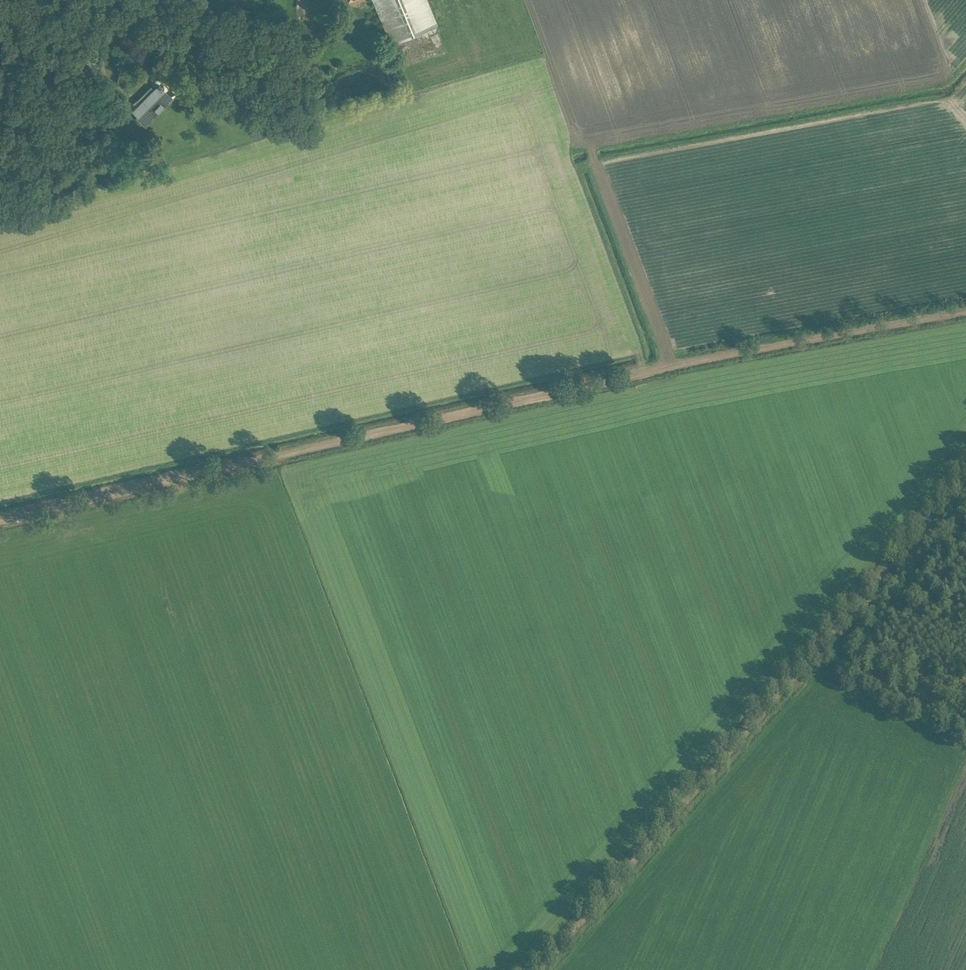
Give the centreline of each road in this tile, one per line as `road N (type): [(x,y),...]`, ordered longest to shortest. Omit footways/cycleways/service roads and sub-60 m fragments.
road 1 (track): [(965,312),(660,369),(0,520)]
road 2 (track): [(539,969),(965,477)]

